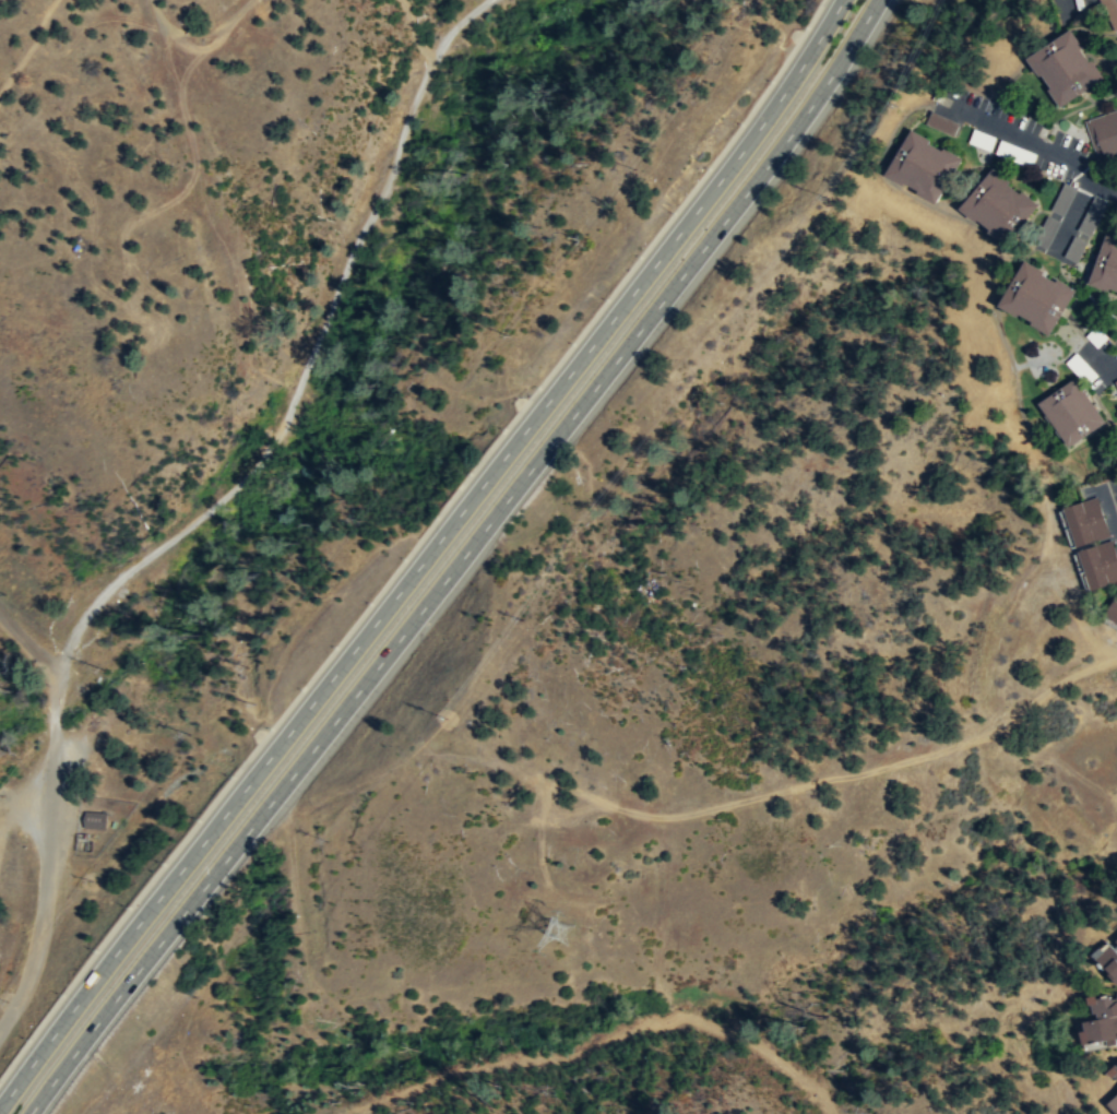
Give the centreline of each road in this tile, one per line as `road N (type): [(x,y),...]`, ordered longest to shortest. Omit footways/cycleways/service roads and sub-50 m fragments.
road 1 (primary): [(31,1113),(800,128),(878,0)]
road 2 (primary): [(841,0),(641,285),(0,1102)]
road 3 (track): [(1116,654),(1065,678),(994,733),(696,811),(632,811),(470,757)]
road 4 (track): [(55,679),(39,935),(0,1024)]
road 5 (track): [(1116,651),(1089,635),(1059,566),(1054,461)]
road 6 (track): [(161,28),(97,20),(86,26),(70,66),(54,63),(34,37)]

